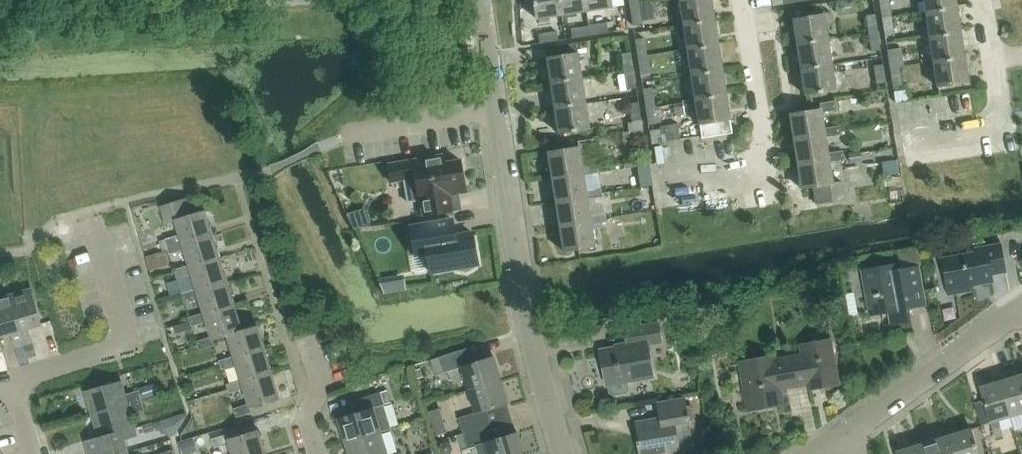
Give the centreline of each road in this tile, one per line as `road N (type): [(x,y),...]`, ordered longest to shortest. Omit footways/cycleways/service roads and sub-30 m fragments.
road 1 (residential): [(563,453),(530,328),(495,106)]
road 2 (residential): [(661,185),(767,168),(741,0)]
road 3 (residential): [(11,380),(101,353),(121,338),(92,218)]
road 4 (residential): [(850,433),(1021,310)]
road 5 (residential): [(903,143),(1003,127),(992,60)]
road 6 (residential): [(342,134),(495,106)]
road 7 (residential): [(319,453),(307,417),(319,389),(304,340)]

